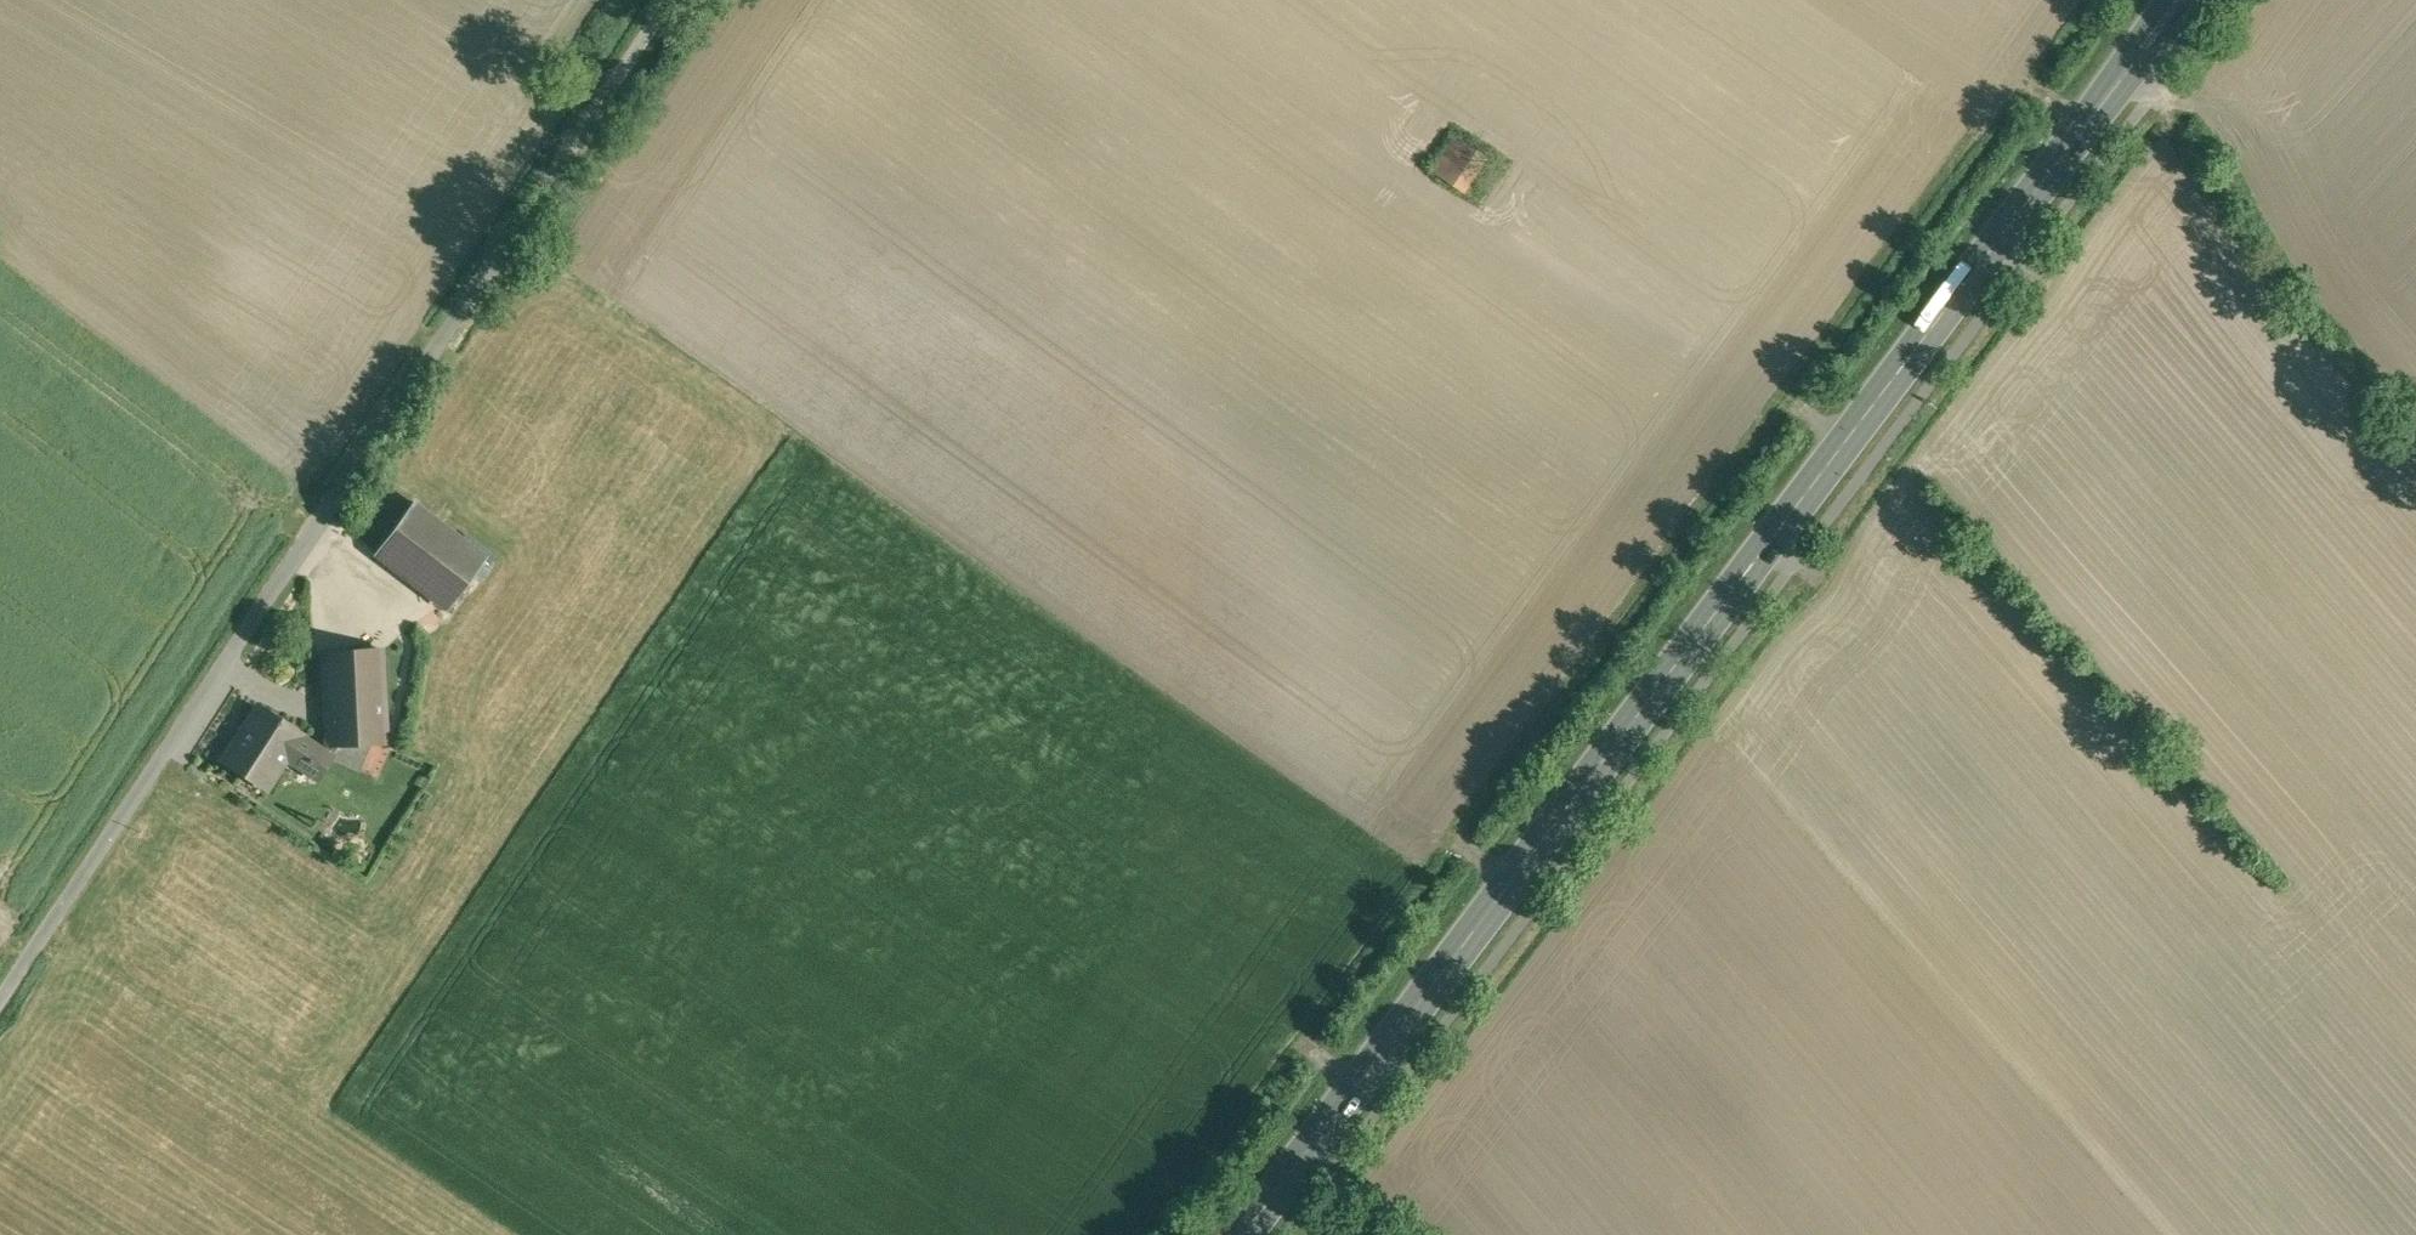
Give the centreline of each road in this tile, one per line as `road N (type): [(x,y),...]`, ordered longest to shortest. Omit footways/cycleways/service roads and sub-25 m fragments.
road 1 (primary): [(1247,1234),(2179,0)]
road 2 (unclassified): [(0,999),(670,0)]

